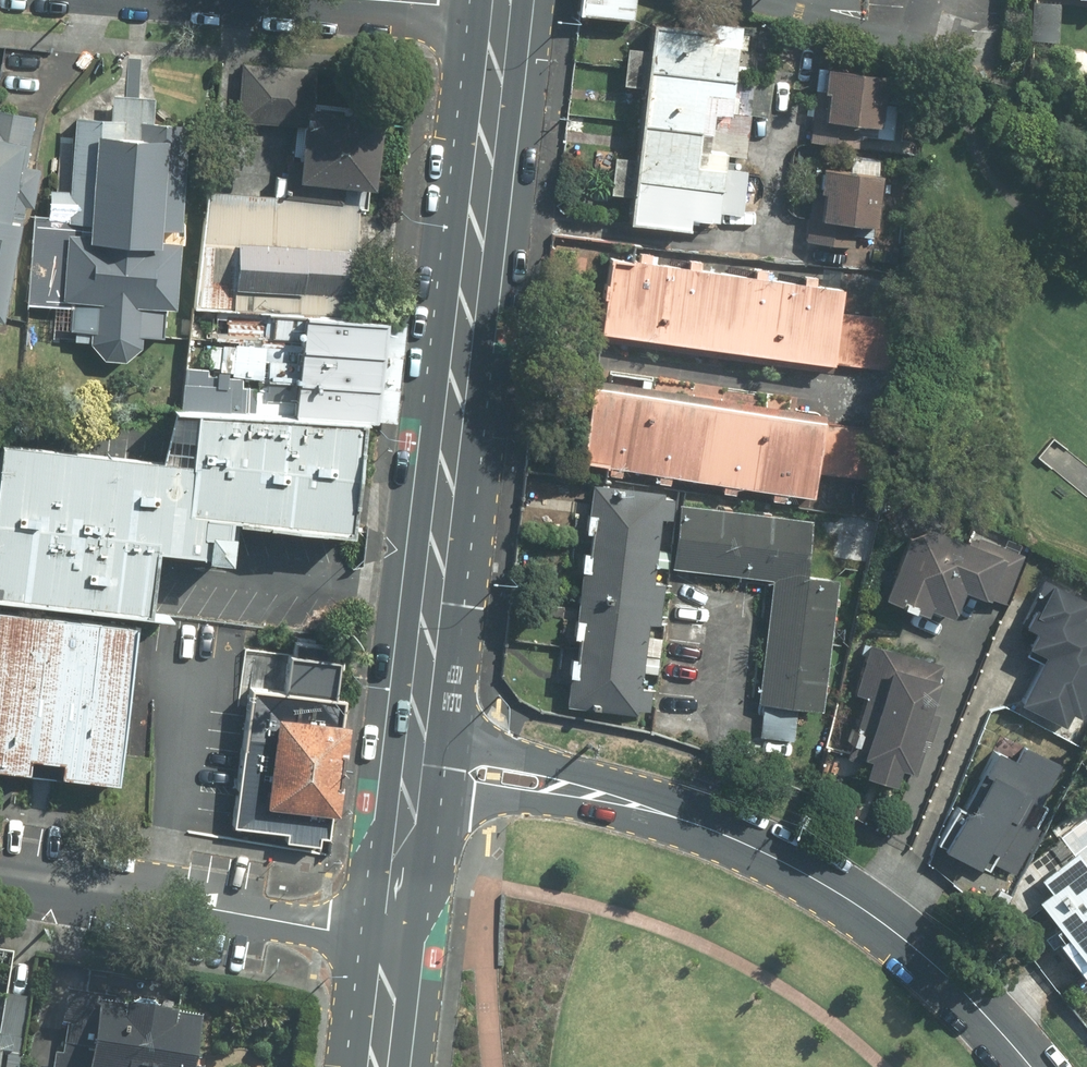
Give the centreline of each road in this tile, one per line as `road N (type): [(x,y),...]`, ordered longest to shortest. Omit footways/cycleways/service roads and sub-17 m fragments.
road 1 (primary): [(502,11),(416,761)]
road 2 (secondary): [(1030,1066),(942,969),(793,867),(679,818),(416,761)]
road 3 (residential): [(0,874),(393,939)]
road 4 (primary): [(416,761),(393,939)]
road 5 (residential): [(370,0),(502,11)]
road 6 (primary): [(393,939),(379,1066)]

